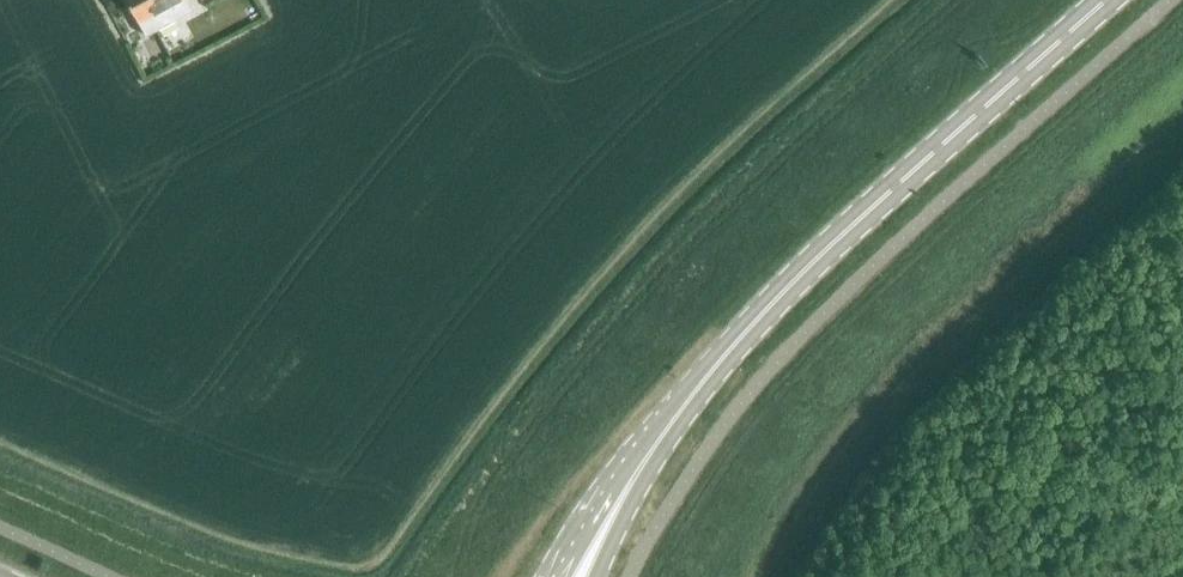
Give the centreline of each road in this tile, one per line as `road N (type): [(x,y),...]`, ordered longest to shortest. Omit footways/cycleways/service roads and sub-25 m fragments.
road 1 (secondary): [(669,424),(815,258),(1106,0)]
road 2 (secondary): [(669,424),(622,464),(555,576)]
road 3 (secondary): [(595,576),(669,424)]

